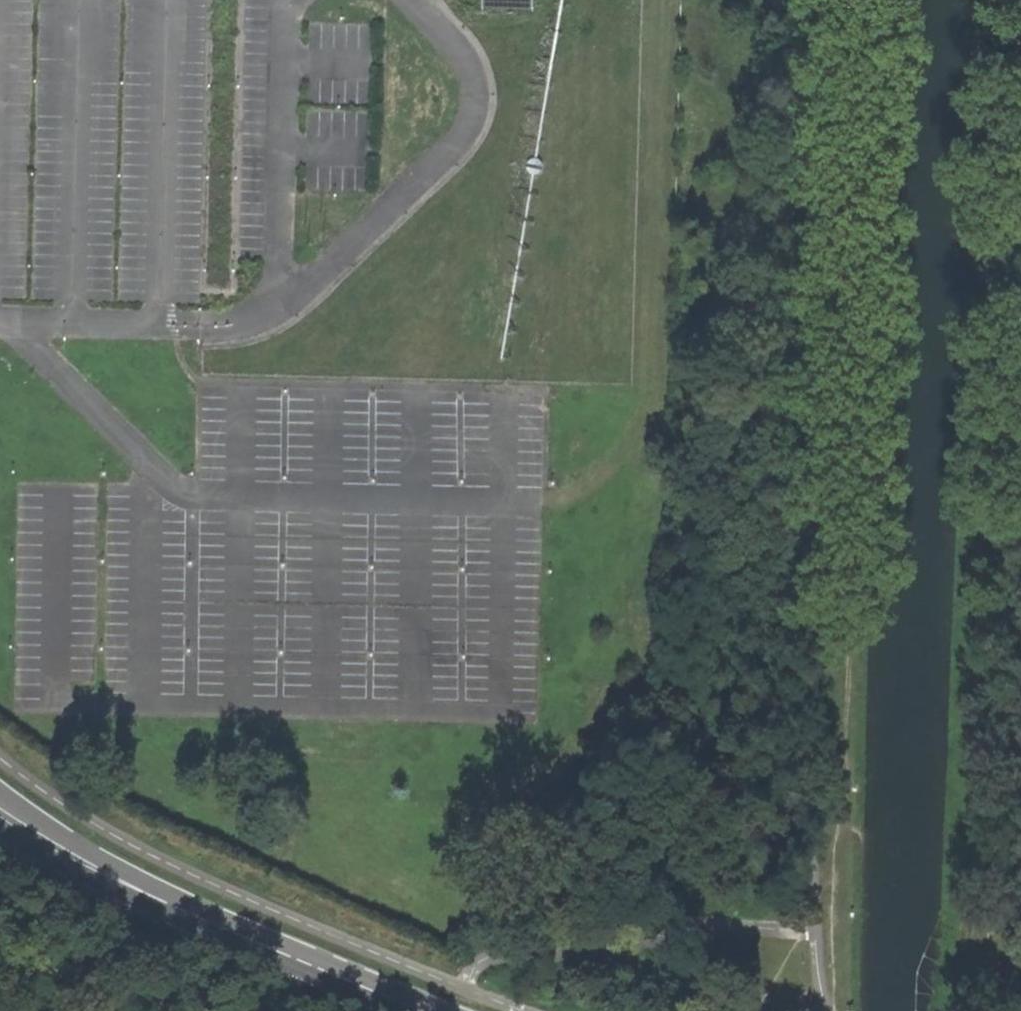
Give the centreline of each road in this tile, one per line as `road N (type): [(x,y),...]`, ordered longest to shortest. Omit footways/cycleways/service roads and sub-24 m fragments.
road 1 (track): [(1000,1010),(985,949),(968,769),(995,0)]
road 2 (tertiary): [(125,885),(421,1010)]
road 3 (tertiary): [(125,885),(0,792)]
road 4 (tertiary): [(0,826),(125,885)]

